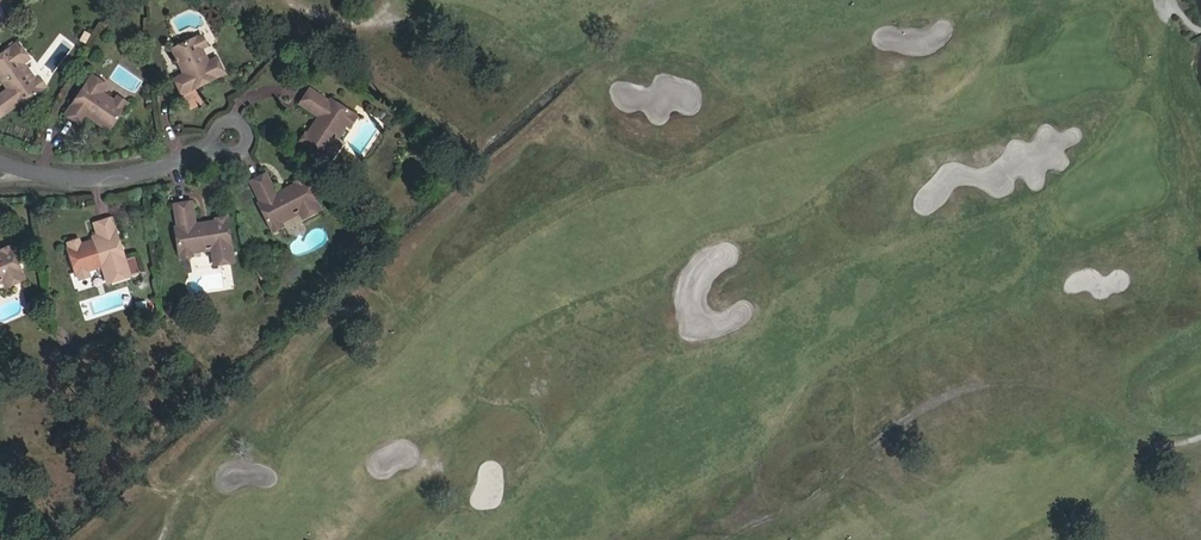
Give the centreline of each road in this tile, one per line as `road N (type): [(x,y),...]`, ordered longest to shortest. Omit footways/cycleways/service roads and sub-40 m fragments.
road 1 (residential): [(0,160),(55,176),(107,177),(231,139)]

